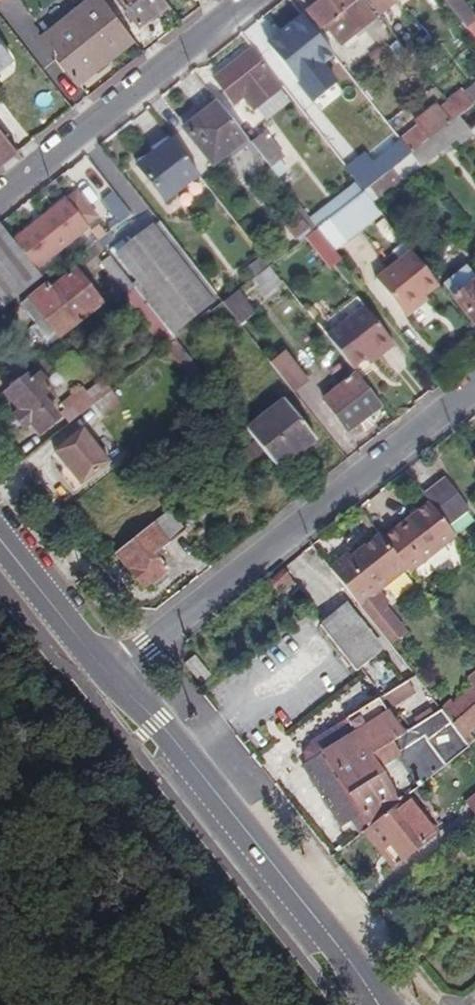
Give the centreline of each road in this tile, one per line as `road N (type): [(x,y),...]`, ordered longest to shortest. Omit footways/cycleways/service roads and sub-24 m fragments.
road 1 (residential): [(113,671),(474,384)]
road 2 (secondary): [(378,1004),(113,671)]
road 3 (residential): [(0,194),(247,0)]
road 4 (secondary): [(113,671),(0,531)]

